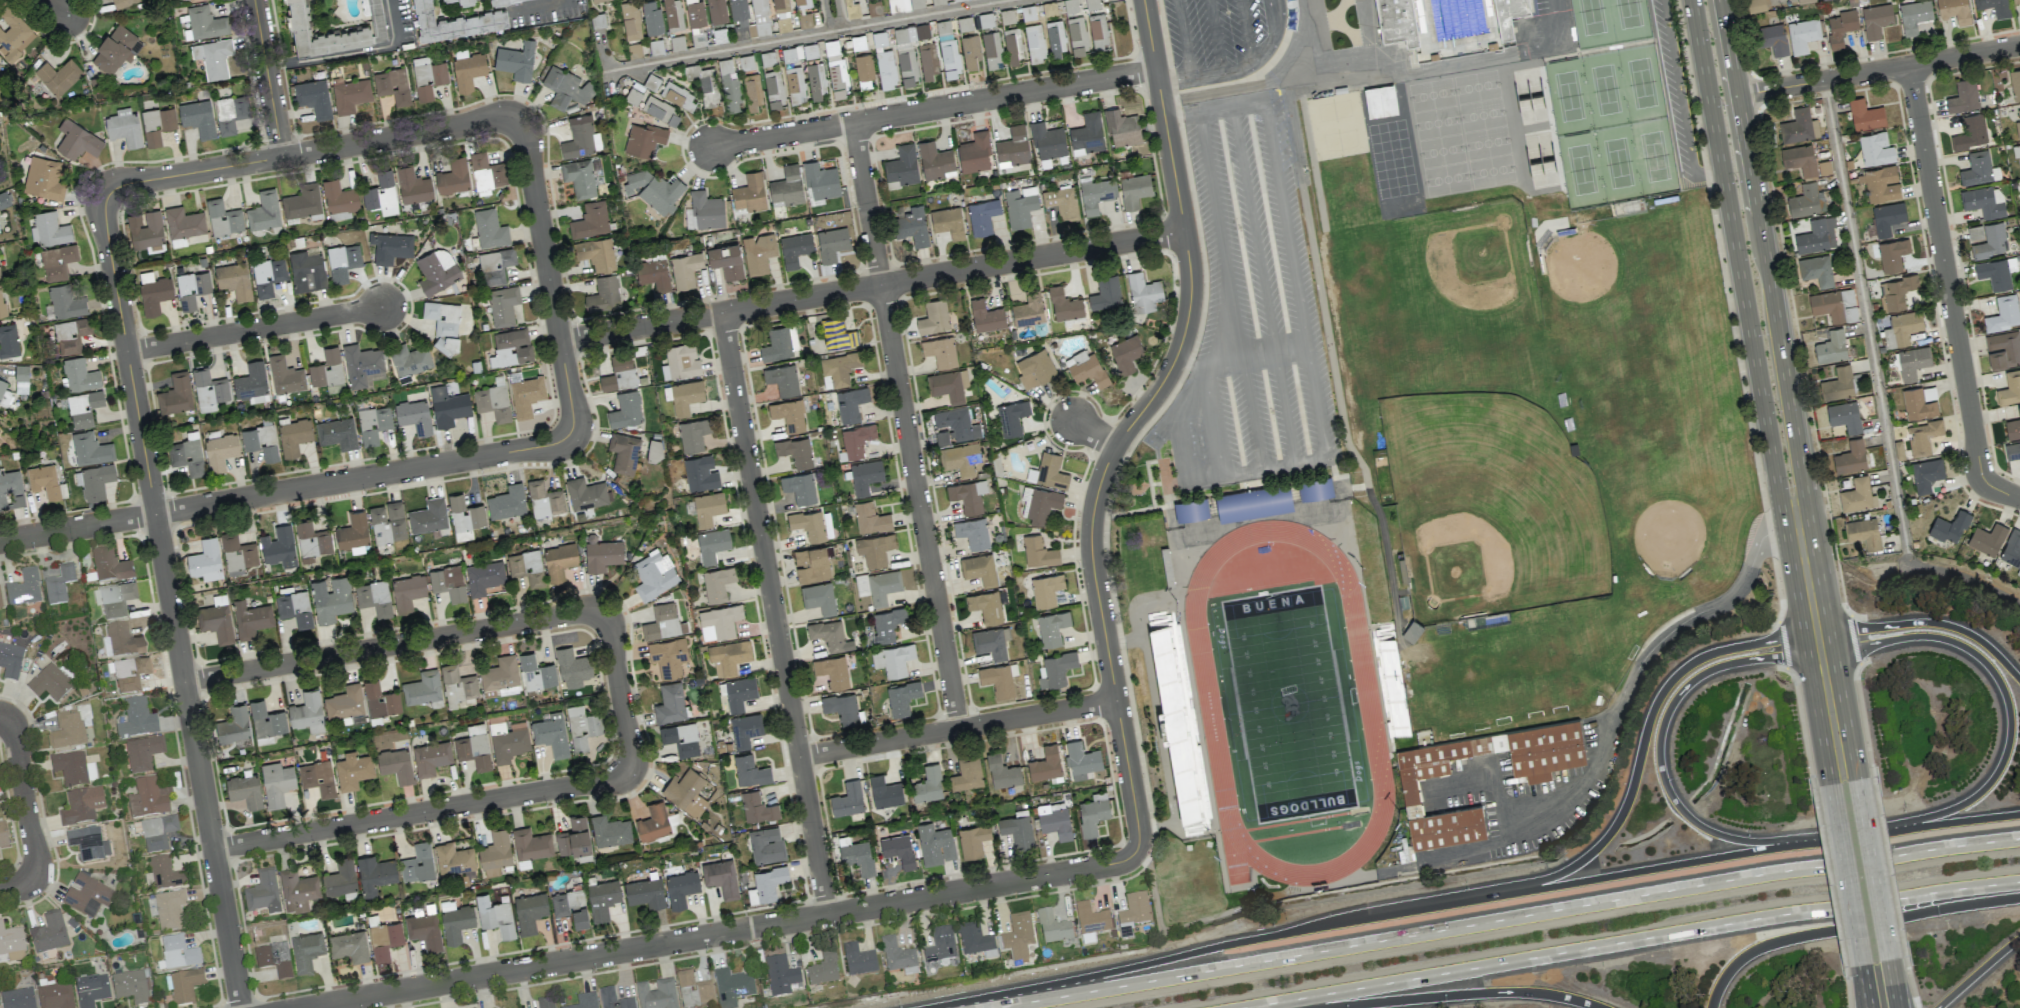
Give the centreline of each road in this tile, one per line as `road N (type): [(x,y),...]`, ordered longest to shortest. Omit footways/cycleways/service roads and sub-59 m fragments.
road 1 (motorway): [(2019,842),(990,1007)]
road 2 (residential): [(1143,0),(1190,293),(1176,357),(1104,465),(1091,519),(1138,831),(1134,850)]
road 3 (motorway): [(1829,838),(1410,908),(964,1007)]
road 4 (residential): [(313,1007),(1113,863),(1134,850)]
road 5 (residential): [(107,196),(108,250),(245,1007)]
road 6 (motorway): [(1244,1007),(2019,876)]
road 7 (secondary): [(1836,665),(1720,0)]
road 8 (secondary): [(1691,0),(1808,663)]
road 9 (residential): [(558,340),(1183,229)]
road 10 (residential): [(852,123),(958,729)]
road 11 (residential): [(722,311),(826,914)]
road 12 (residential): [(0,541),(552,445),(567,436)]
road 13 (motorway): [(1801,620),(1781,637),(1720,650),(1675,674),(1650,714),(1617,819),(1584,854),(1540,878),(1410,908)]
road 14 (residential): [(710,148),(1156,68)]
road 15 (residential): [(212,849),(615,780),(629,769)]
road 16 (residential): [(183,683),(587,609),(602,613)]
road 17 (motorway): [(1829,838),(1747,840),(1705,829),(1674,801),(1658,756),(1664,716),(1687,683),(1756,658),(1808,663)]
road 18 (residential): [(1909,65),(1981,478)]
road 19 (residential): [(107,196),(146,180),(516,118)]
road 20 (motorway): [(1836,665),(1882,641),(1938,637),(1977,656),(2006,700),(2005,755),(1982,791),(1884,831)]
road 21 (motorway): [(1716,1007),(1743,962),(1764,950),(2019,895)]
road 22 (residential): [(516,118),(525,128),(571,412),(567,436)]
road 23 (residential): [(799,757),(1115,700)]
road 24 (residential): [(1737,96),(2019,45)]
road 25 (motorway): [(1325,1007),(1496,993),(1599,1007)]
road 26 (residential): [(126,351),(382,307)]
road 27 (motorway): [(2019,673),(1982,638),(1948,624),(1827,624)]
road 28 (motorway): [(2019,815),(1829,838)]
road 29 (secondary): [(1829,785),(1859,965)]
road 30 (secondary): [(1889,959),(1858,780)]
road 31 (residential): [(2,715),(11,727),(36,859),(32,875)]
road 32 (residential): [(253,0),(282,158)]
road 33 (residential): [(602,613),(611,629),(629,769)]
road 34 (secondary): [(1808,663),(1829,785)]

